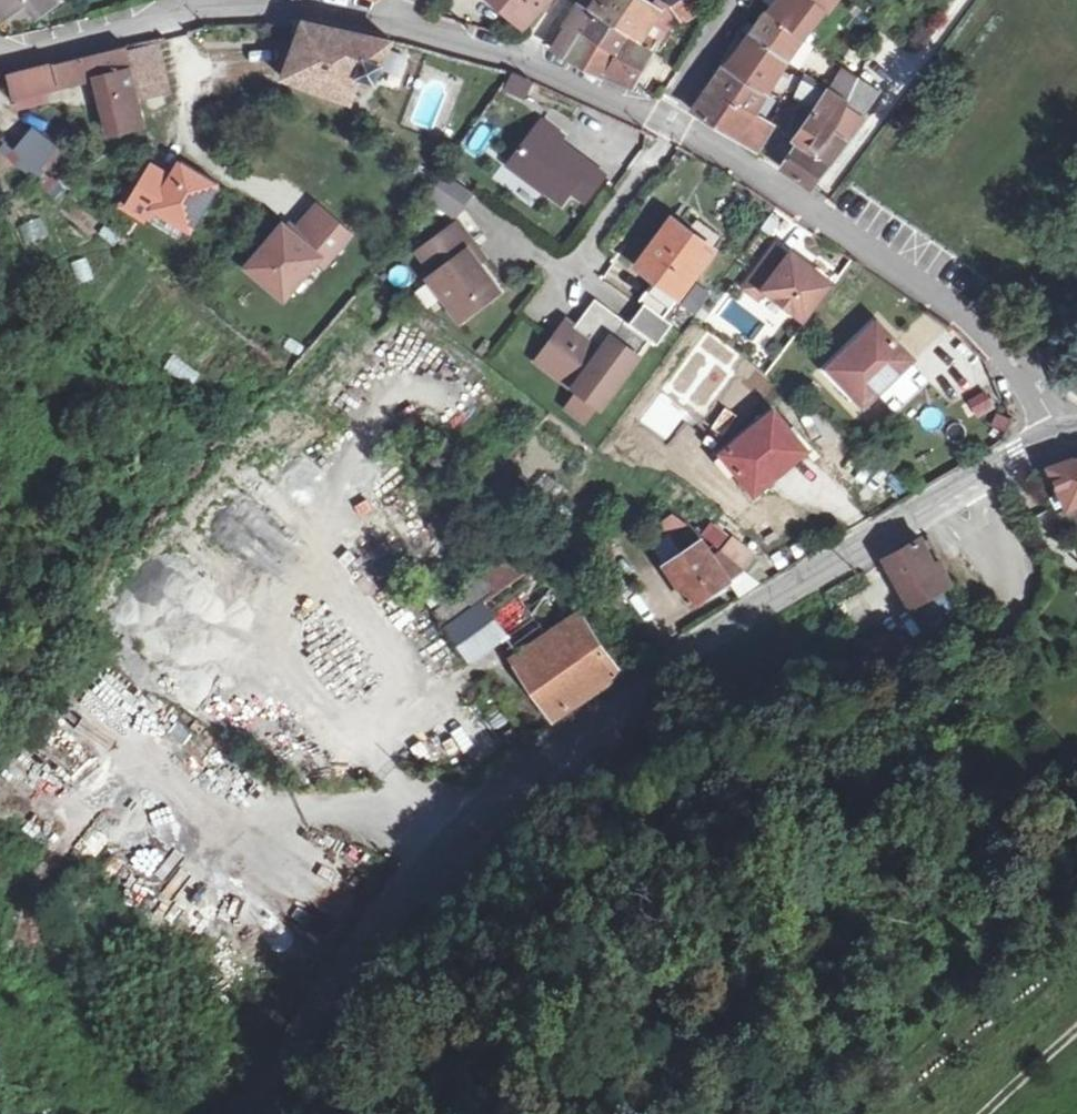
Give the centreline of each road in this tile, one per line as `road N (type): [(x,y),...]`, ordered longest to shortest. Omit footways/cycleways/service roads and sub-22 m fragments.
road 1 (secondary): [(1067,435),(770,602),(554,748),(411,889),(252,1113)]
road 2 (residential): [(0,51),(238,6),(347,11),(529,58),(671,119)]
road 3 (residential): [(671,119),(955,304),(1030,380),(1067,435)]
road 4 (residential): [(671,119),(732,0)]

